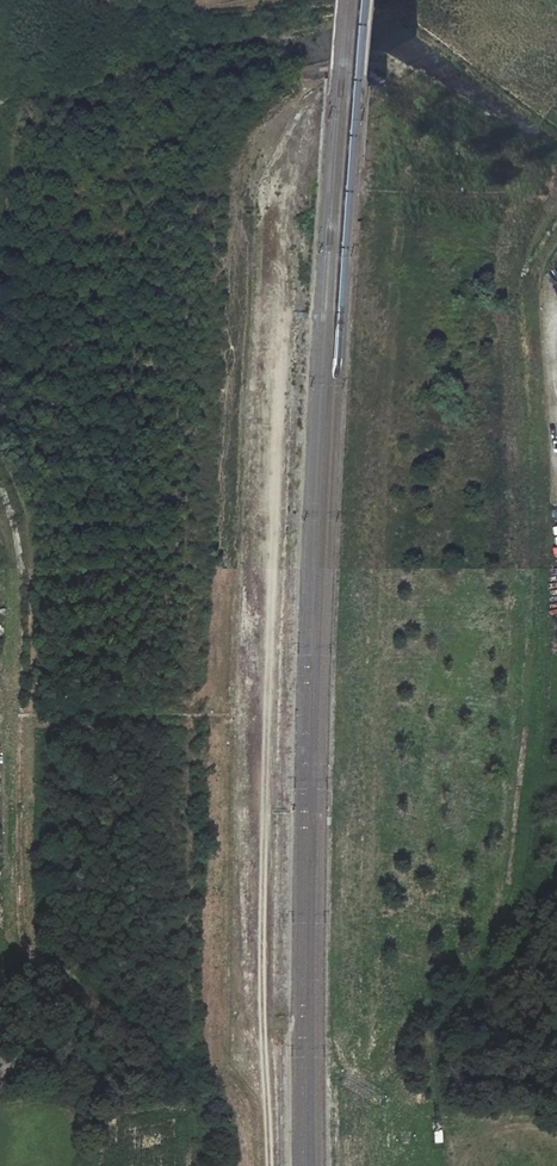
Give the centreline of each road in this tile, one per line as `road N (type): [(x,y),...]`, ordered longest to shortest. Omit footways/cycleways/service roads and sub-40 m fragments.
road 1 (track): [(269,1165),(268,664)]

